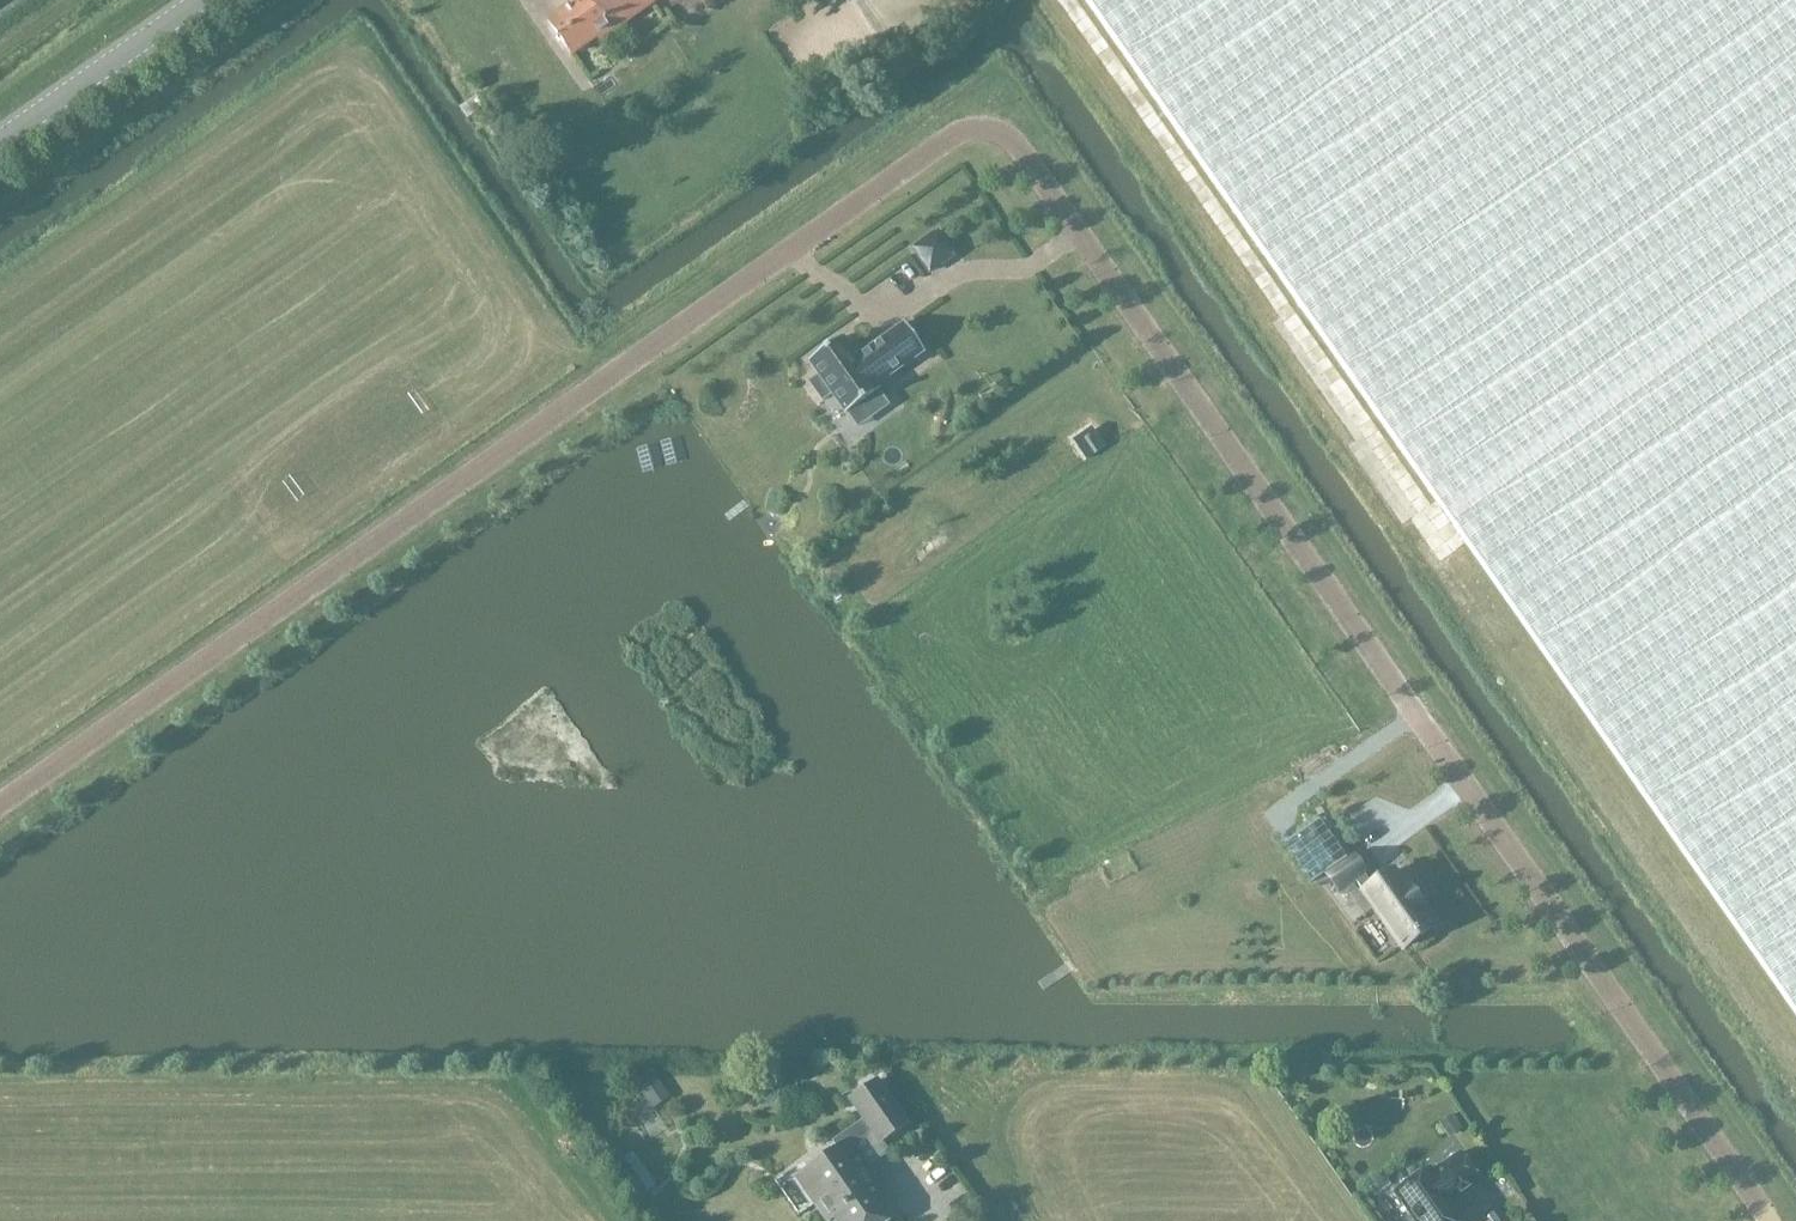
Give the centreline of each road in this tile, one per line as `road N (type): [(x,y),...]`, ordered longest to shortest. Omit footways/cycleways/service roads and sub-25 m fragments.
road 1 (residential): [(0,805),(960,133),(994,131),(1007,138),(1769,1220)]
road 2 (tertiary): [(0,140),(200,0)]

